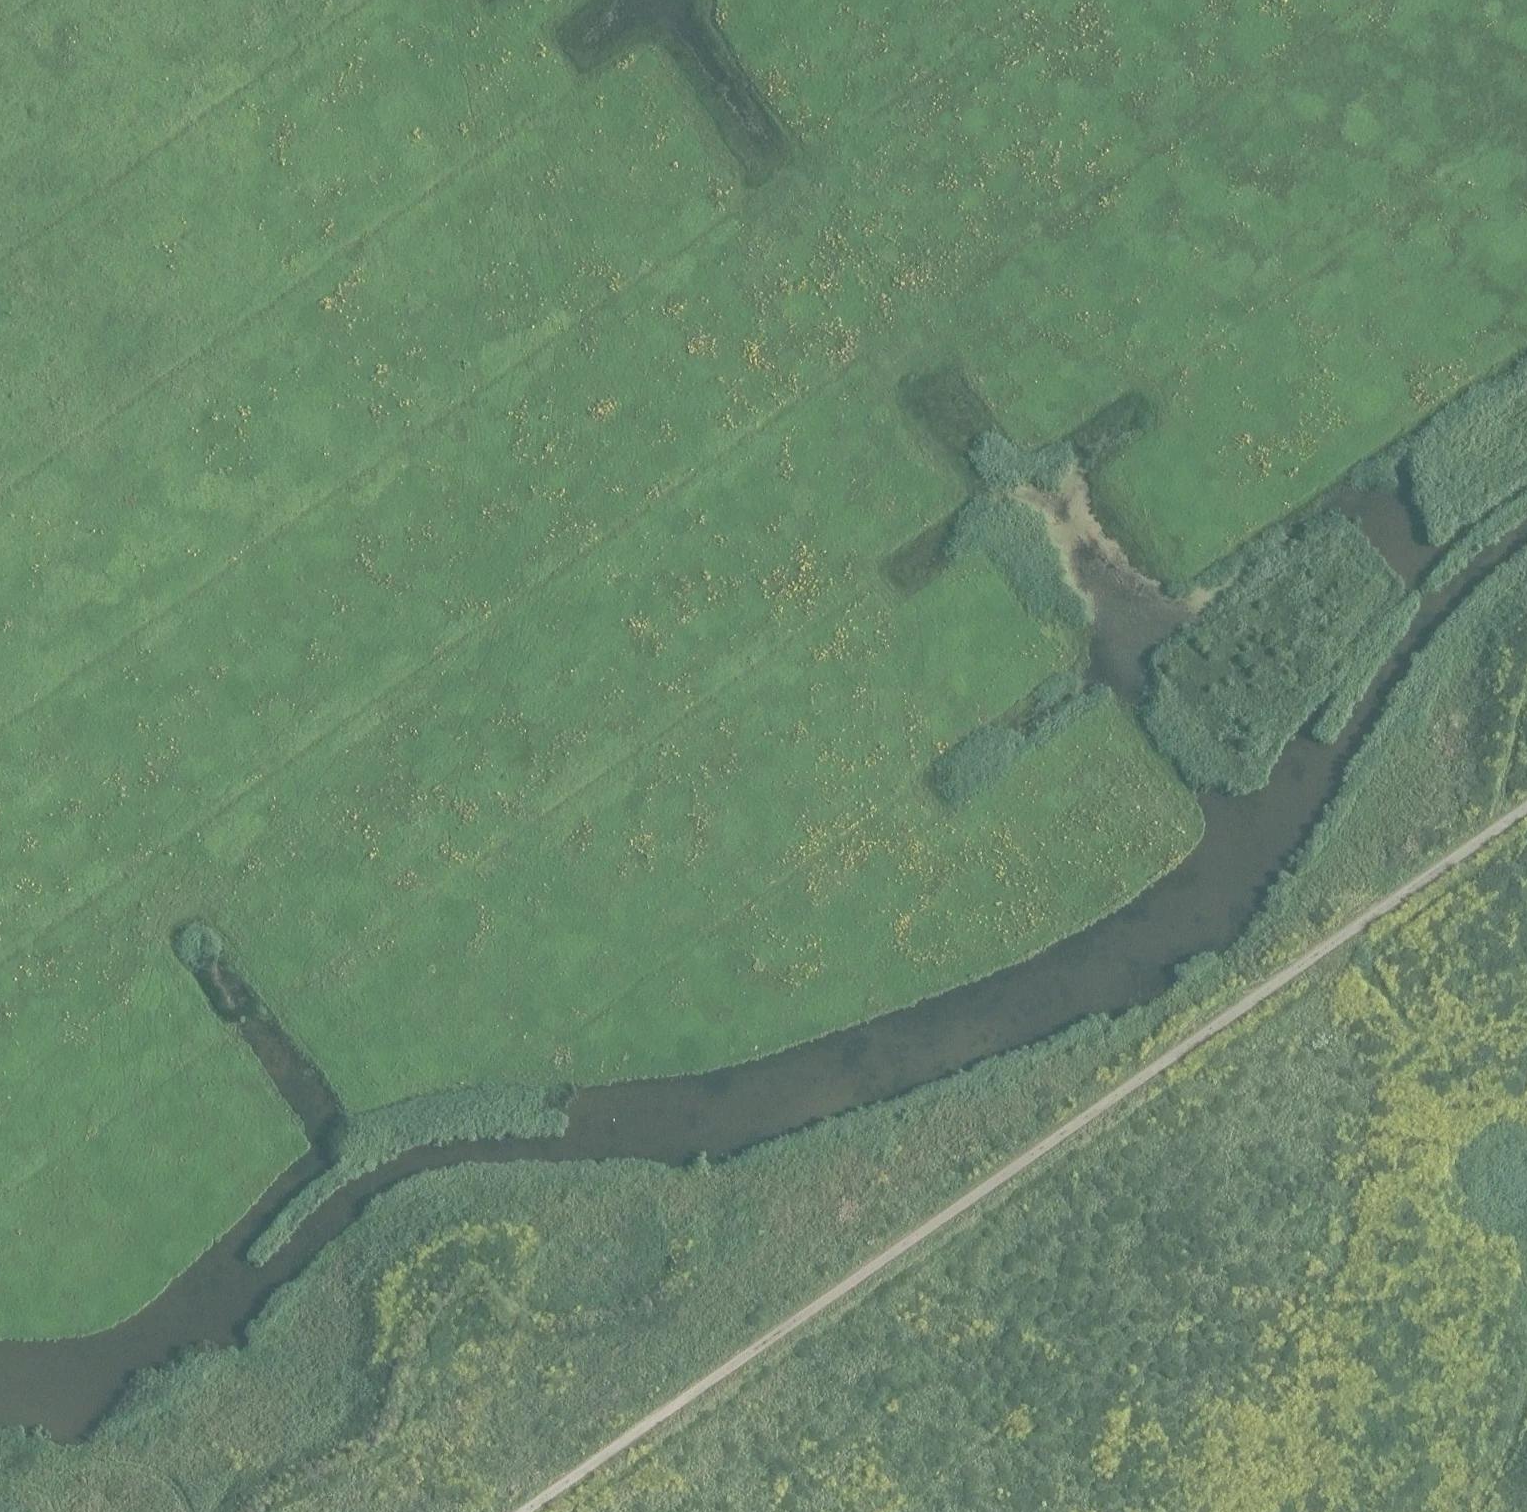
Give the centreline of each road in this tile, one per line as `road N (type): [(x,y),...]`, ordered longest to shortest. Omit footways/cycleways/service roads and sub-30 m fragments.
road 1 (track): [(1526,820),(529,1511)]

